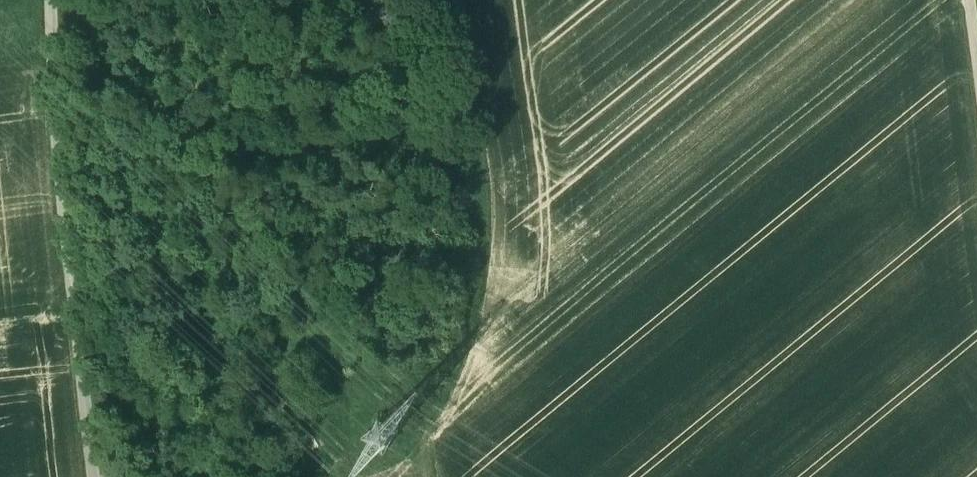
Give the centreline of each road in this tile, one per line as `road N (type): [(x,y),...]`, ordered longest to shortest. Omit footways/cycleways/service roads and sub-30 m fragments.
road 1 (track): [(461,0),(492,139),(494,211),(434,424),(443,476)]
road 2 (track): [(97,476),(63,202),(50,0)]

